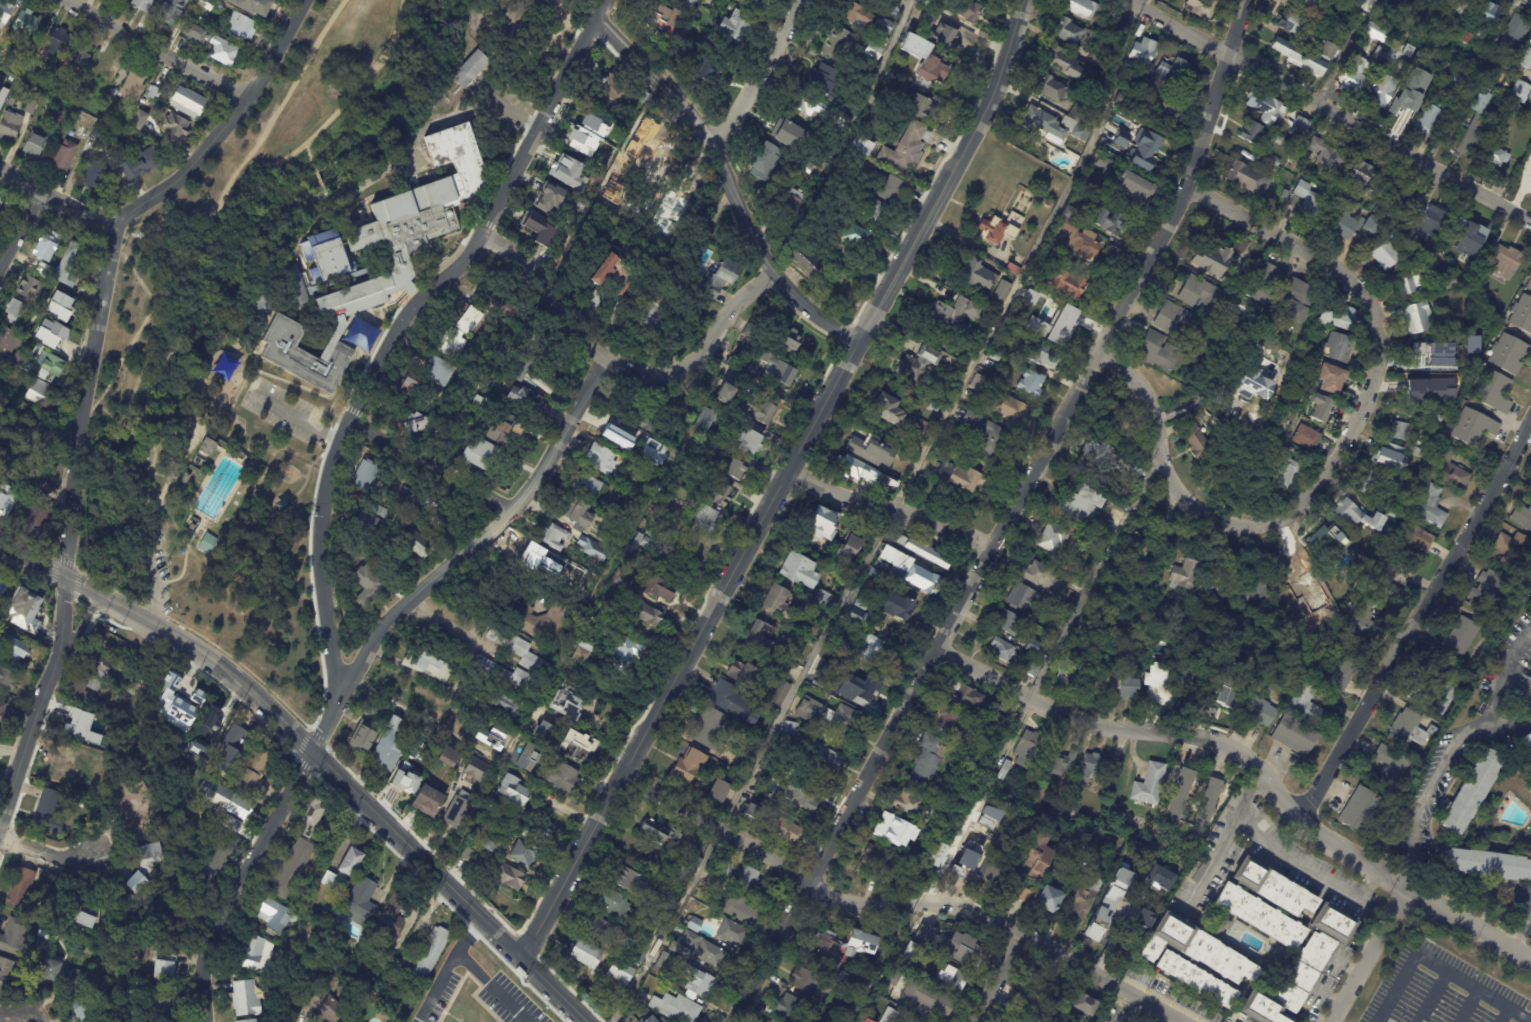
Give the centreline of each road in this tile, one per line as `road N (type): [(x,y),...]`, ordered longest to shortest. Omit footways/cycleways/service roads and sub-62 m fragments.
road 1 (residential): [(1244,0),(1186,191),(731,1021)]
road 2 (tertiary): [(1022,0),(984,112),(518,956)]
road 3 (residential): [(603,358),(544,477),(375,635),(205,971),(213,1021)]
road 4 (residential): [(1099,359),(1142,382),(1165,473),(1204,509),(1233,521),(1289,518),(1372,398),(1383,339),(1363,288),(1346,271),(1186,191)]
road 5 (tertiary): [(65,579),(202,653),(252,692),(586,1021)]
road 6 (tertiary): [(304,0),(244,101),(185,175),(119,231),(65,579)]
road 7 (residential): [(624,773),(835,898),(986,915),(1178,1021)]
road 8 (residential): [(488,231),(463,269),(417,309),(342,444),(322,569),(342,696)]
road 9 (residential): [(1530,416),(1301,824)]
road 10 (residential): [(1131,0),(1530,218)]
road 11 (residential): [(597,19),(715,138),(772,271),(861,344)]
road 12 (residential): [(937,654),(1060,720),(1201,735),(1228,746),(1301,824)]
road 13 (residential): [(488,231),(537,272),(603,358),(642,375),(692,363),(772,271)]
road 14 (residential): [(1301,824),(1530,965)]
road 15 (tertiary): [(65,579),(59,655),(0,826)]
road 16 (residential): [(597,19),(488,231)]
road 17 (residential): [(789,471),(836,495),(939,520),(989,548)]
road 18 (residential): [(67,0),(244,101)]
road 19 (residential): [(352,422),(507,511)]
road 20 (residential): [(795,0),(715,138)]
road 21 (residential): [(1411,893),(1334,1021)]
road 22 (residential): [(0,172),(119,231)]

